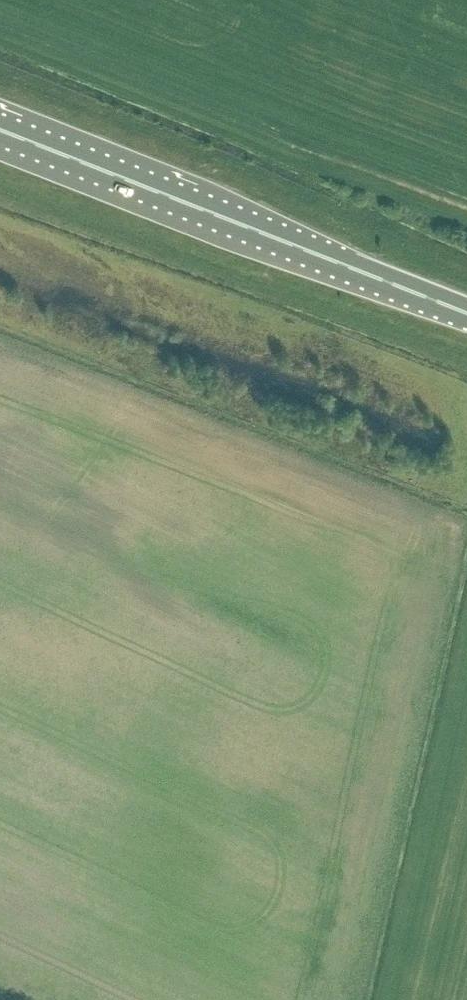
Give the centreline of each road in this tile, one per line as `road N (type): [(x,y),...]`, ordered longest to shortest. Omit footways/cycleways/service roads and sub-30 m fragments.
road 1 (trunk): [(466,312),(0,128)]

